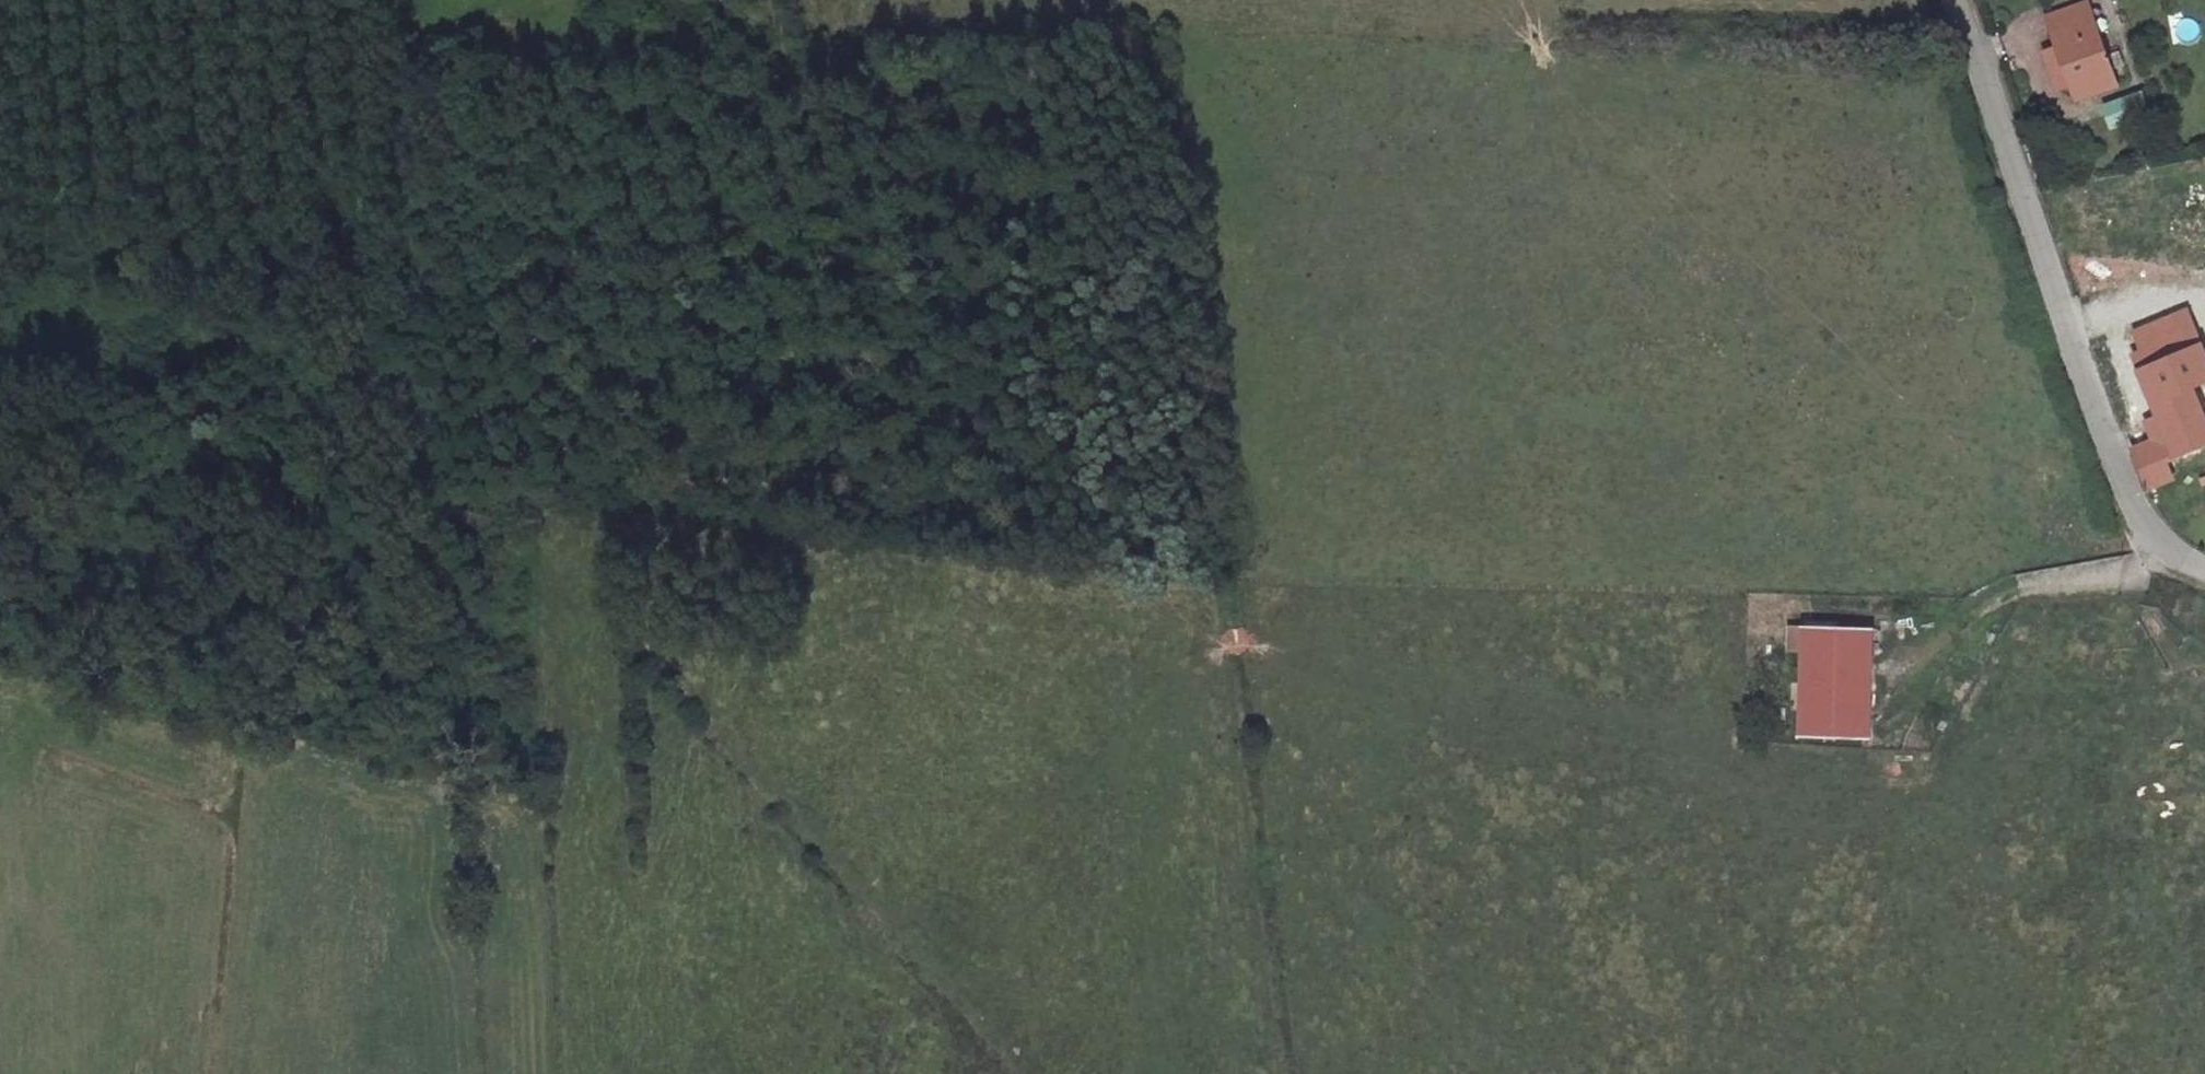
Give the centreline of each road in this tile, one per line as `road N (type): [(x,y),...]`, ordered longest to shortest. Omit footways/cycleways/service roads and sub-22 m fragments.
road 1 (unclassified): [(1954,0),(2125,496),(2173,558),(2204,569)]

